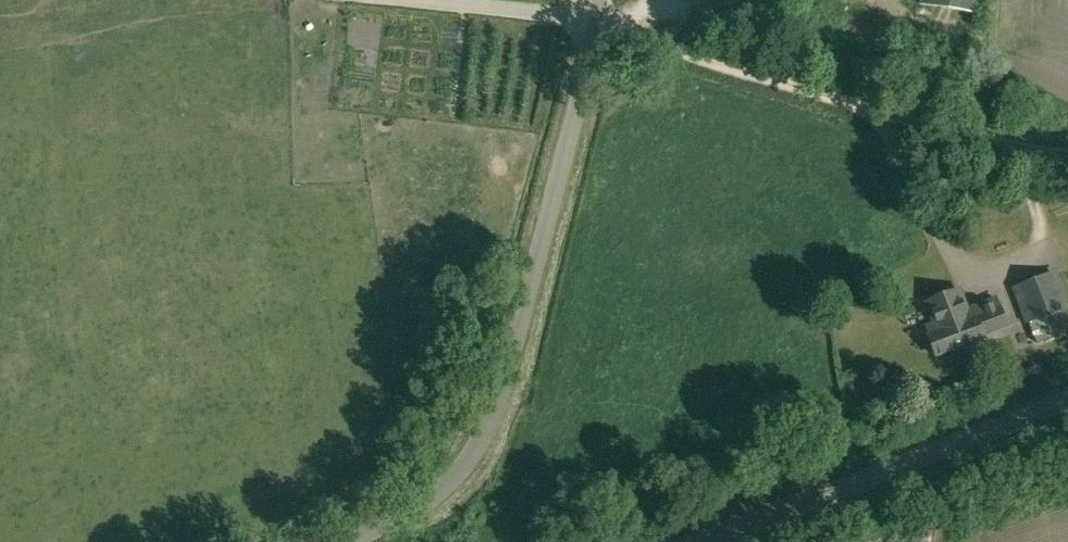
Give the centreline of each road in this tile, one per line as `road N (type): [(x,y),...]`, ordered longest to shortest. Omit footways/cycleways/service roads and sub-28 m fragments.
road 1 (unclassified): [(352,541),(436,503),(478,451),(505,380),(600,0)]

